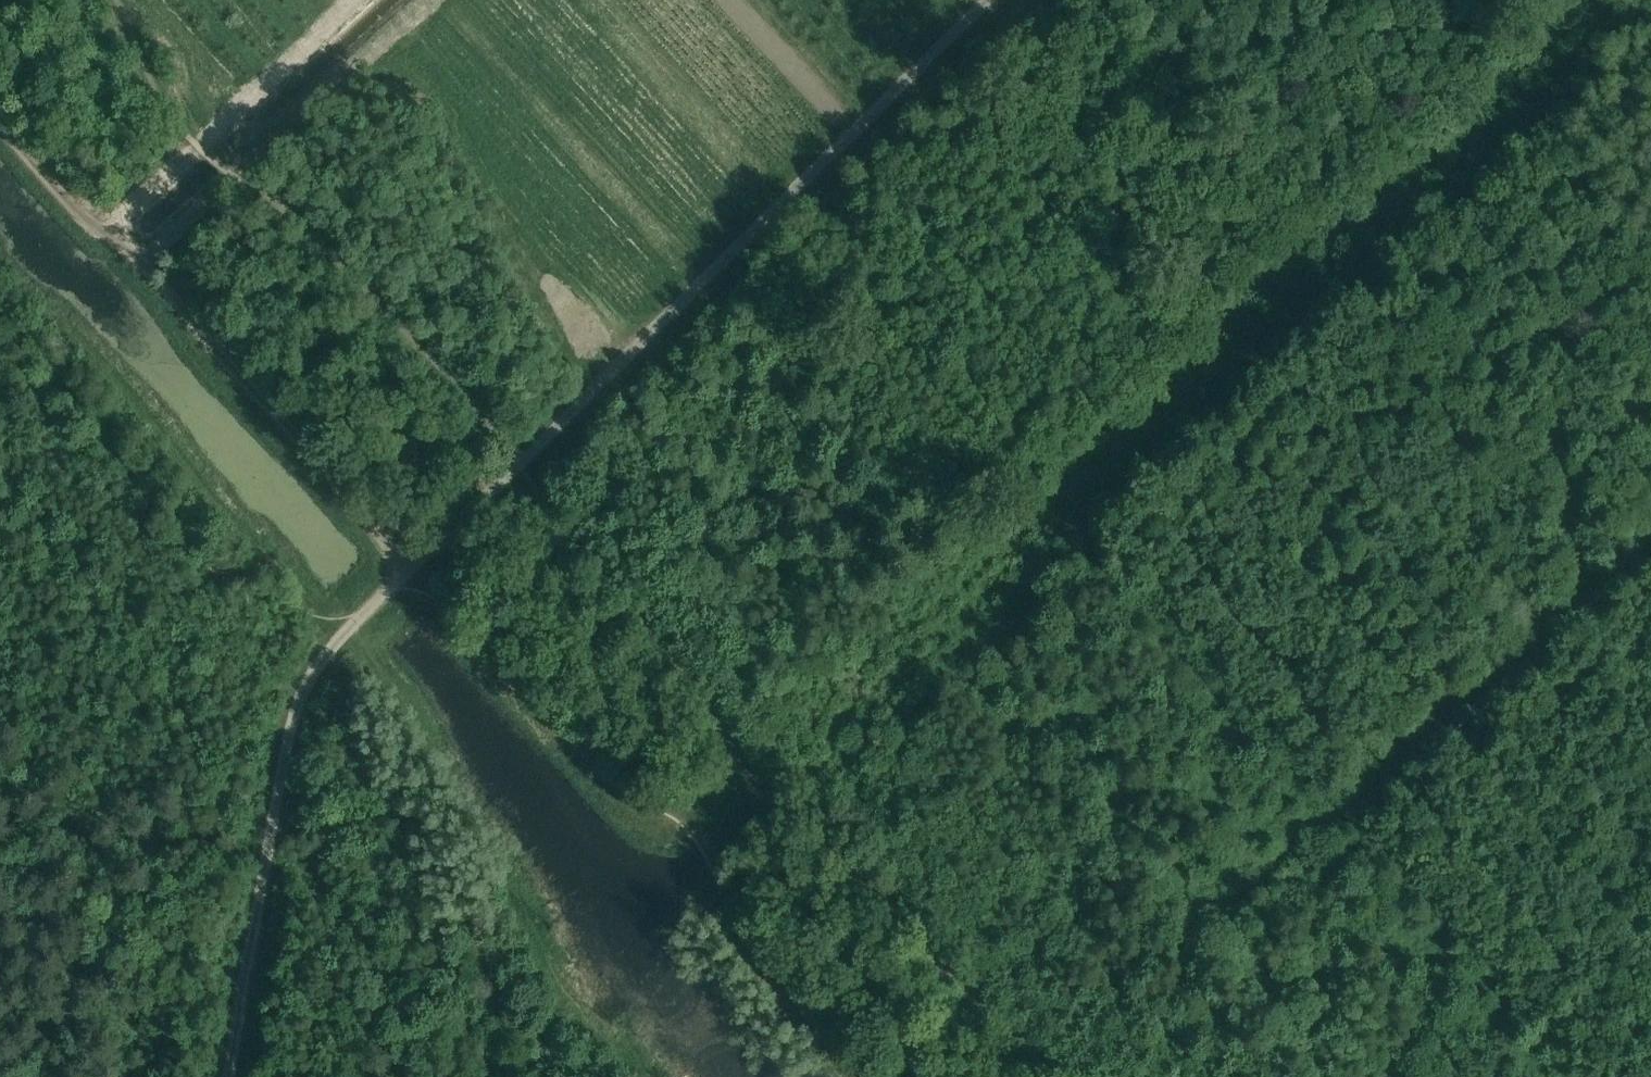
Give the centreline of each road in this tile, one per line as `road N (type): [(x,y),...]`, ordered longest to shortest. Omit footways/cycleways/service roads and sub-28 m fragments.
road 1 (track): [(390,589),(988,0)]
road 2 (track): [(0,129),(64,200),(144,267),(411,569)]
road 3 (track): [(229,1076),(291,723),(315,666),(342,635)]
road 4 (track): [(284,576),(59,322),(0,272)]

